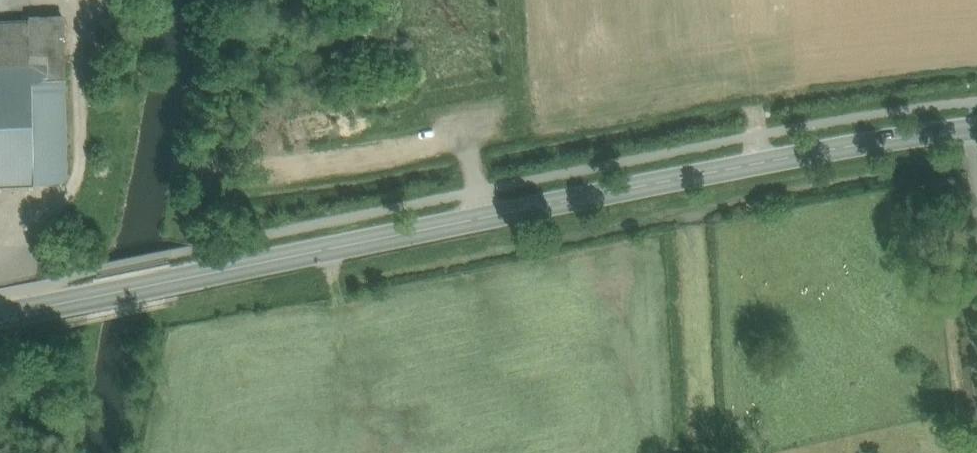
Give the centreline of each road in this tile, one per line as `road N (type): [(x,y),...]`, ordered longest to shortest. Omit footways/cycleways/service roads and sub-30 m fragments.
road 1 (tertiary): [(976,130),(875,141),(480,216),(0,315)]

